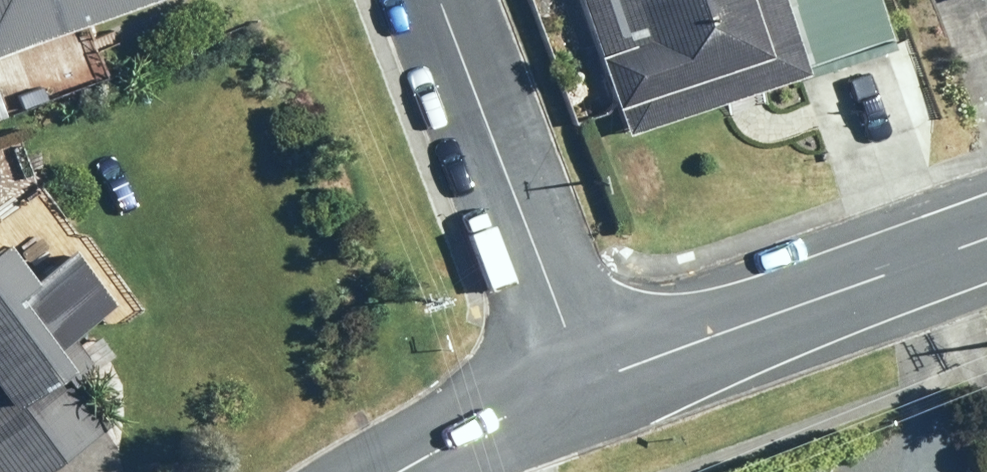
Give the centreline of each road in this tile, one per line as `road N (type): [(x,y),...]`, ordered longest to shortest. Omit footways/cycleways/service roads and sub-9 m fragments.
road 1 (tertiary): [(577,384),(986,237)]
road 2 (residential): [(577,384),(420,0)]
road 3 (tertiary): [(388,471),(577,384)]

